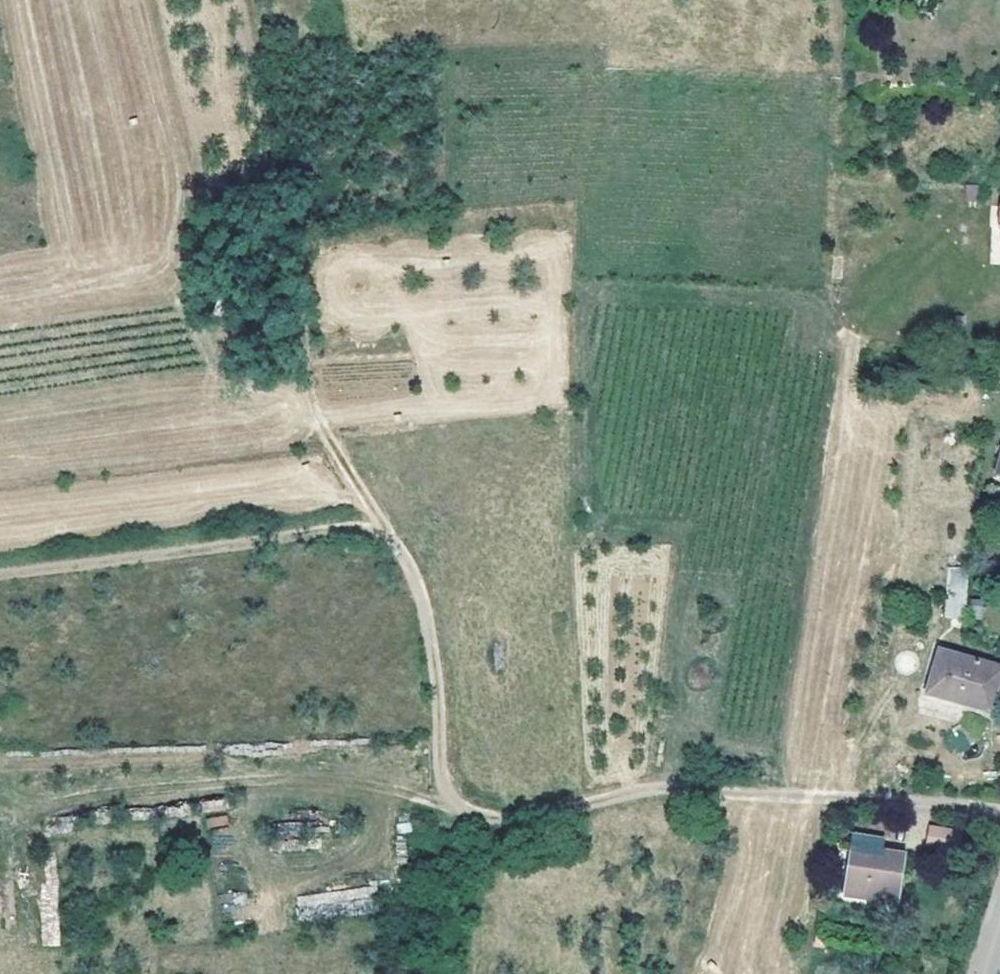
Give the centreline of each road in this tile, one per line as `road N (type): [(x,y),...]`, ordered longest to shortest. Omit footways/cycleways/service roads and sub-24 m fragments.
road 1 (track): [(999,811),(675,791),(508,830),(482,827),(450,800),(419,595),(397,551),(375,533),(0,579)]

